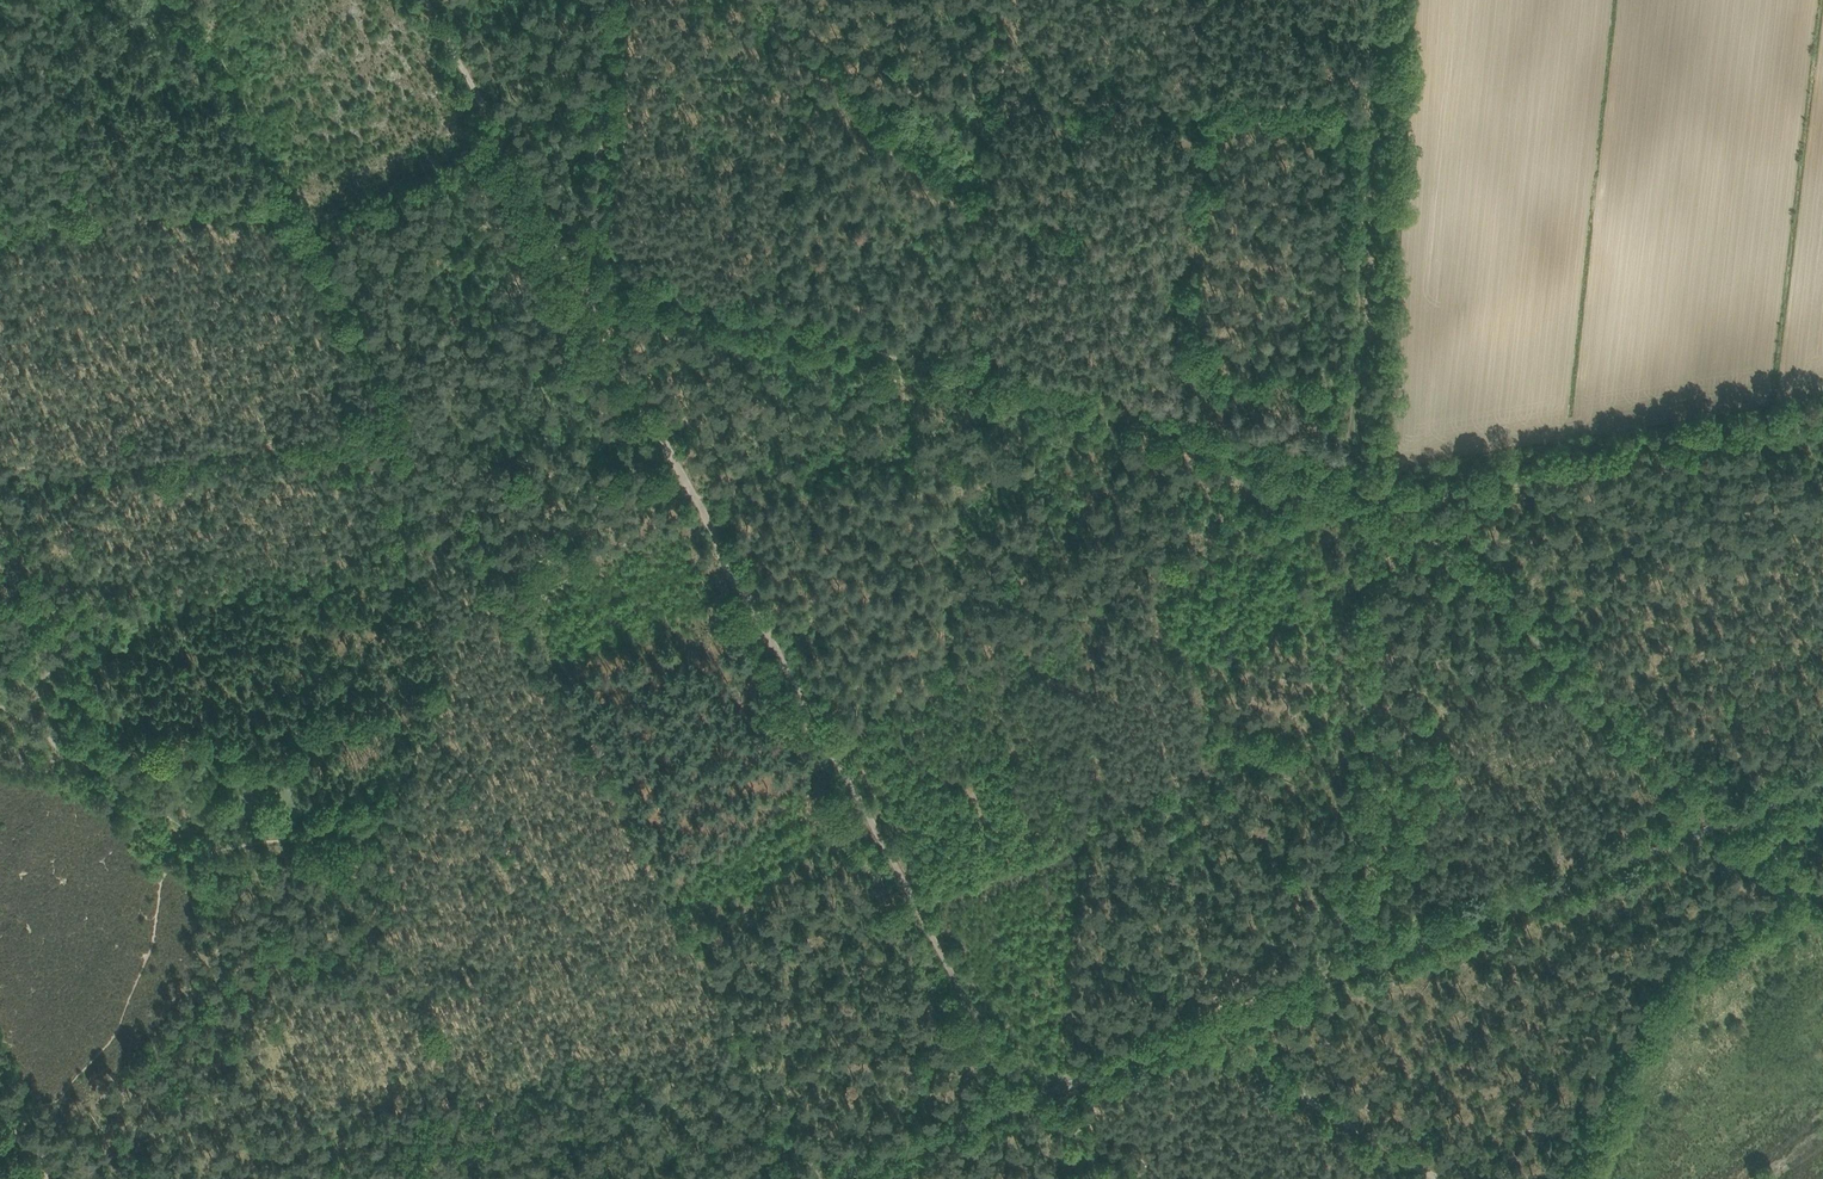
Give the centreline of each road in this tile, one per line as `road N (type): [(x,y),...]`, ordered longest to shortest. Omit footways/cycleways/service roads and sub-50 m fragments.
road 1 (track): [(1822,409),(1365,486)]
road 2 (track): [(1211,1029),(1439,1178)]

